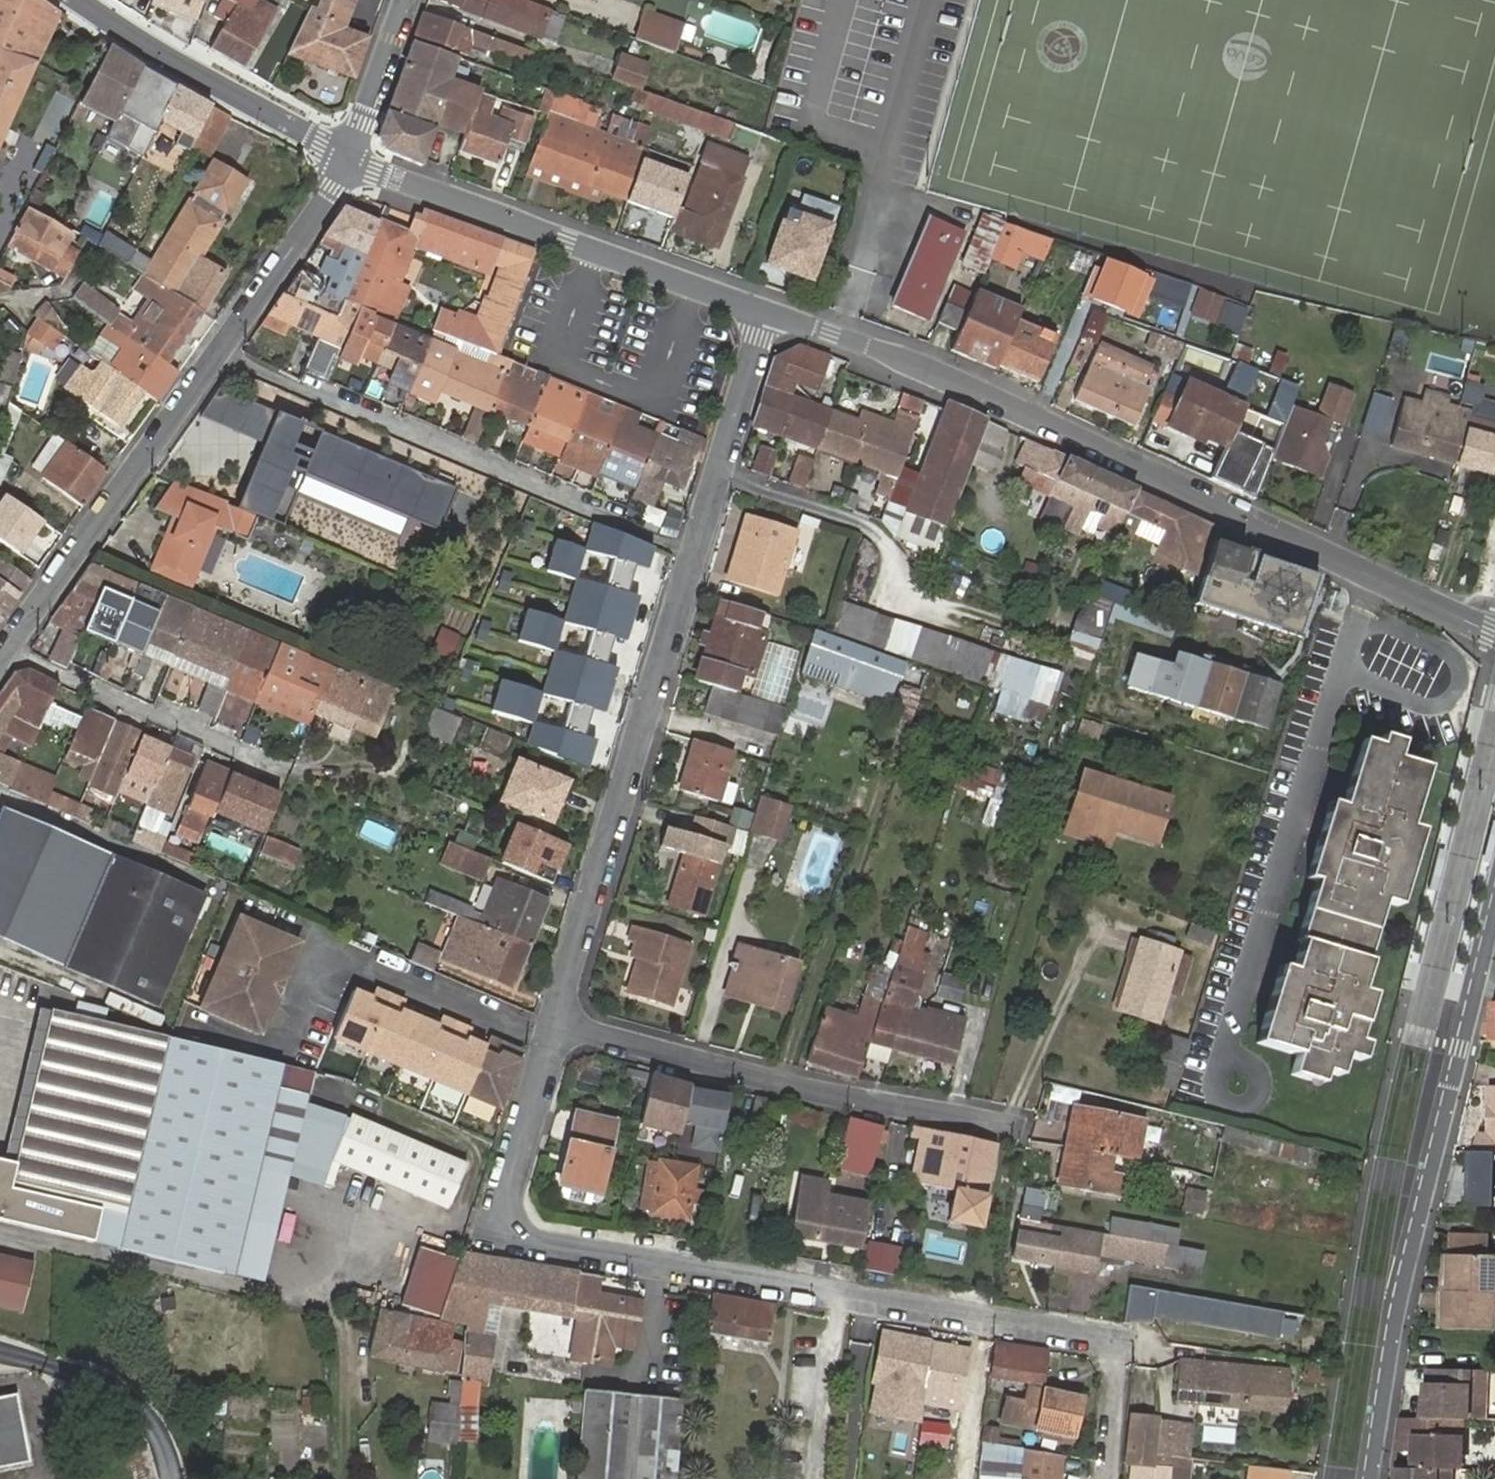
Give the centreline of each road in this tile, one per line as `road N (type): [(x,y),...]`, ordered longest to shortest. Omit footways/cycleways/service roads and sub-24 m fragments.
road 1 (residential): [(557,1022),(505,1187),(507,1220),(533,1243),(1120,1342)]
road 2 (residential): [(767,311),(932,373),(1494,632)]
road 3 (residential): [(767,311),(567,966),(557,1022)]
road 4 (residential): [(0,658),(347,160)]
road 5 (residential): [(1368,1478),(1398,1302),(1494,910)]
road 6 (residential): [(557,1022),(800,1087),(1009,1124)]
road 7 (residential): [(347,160),(767,311)]
road 8 (residential): [(77,0),(347,160)]
road 9 (track): [(330,1306),(344,1324),(348,1478)]
road 10 (residential): [(405,0),(347,160)]

